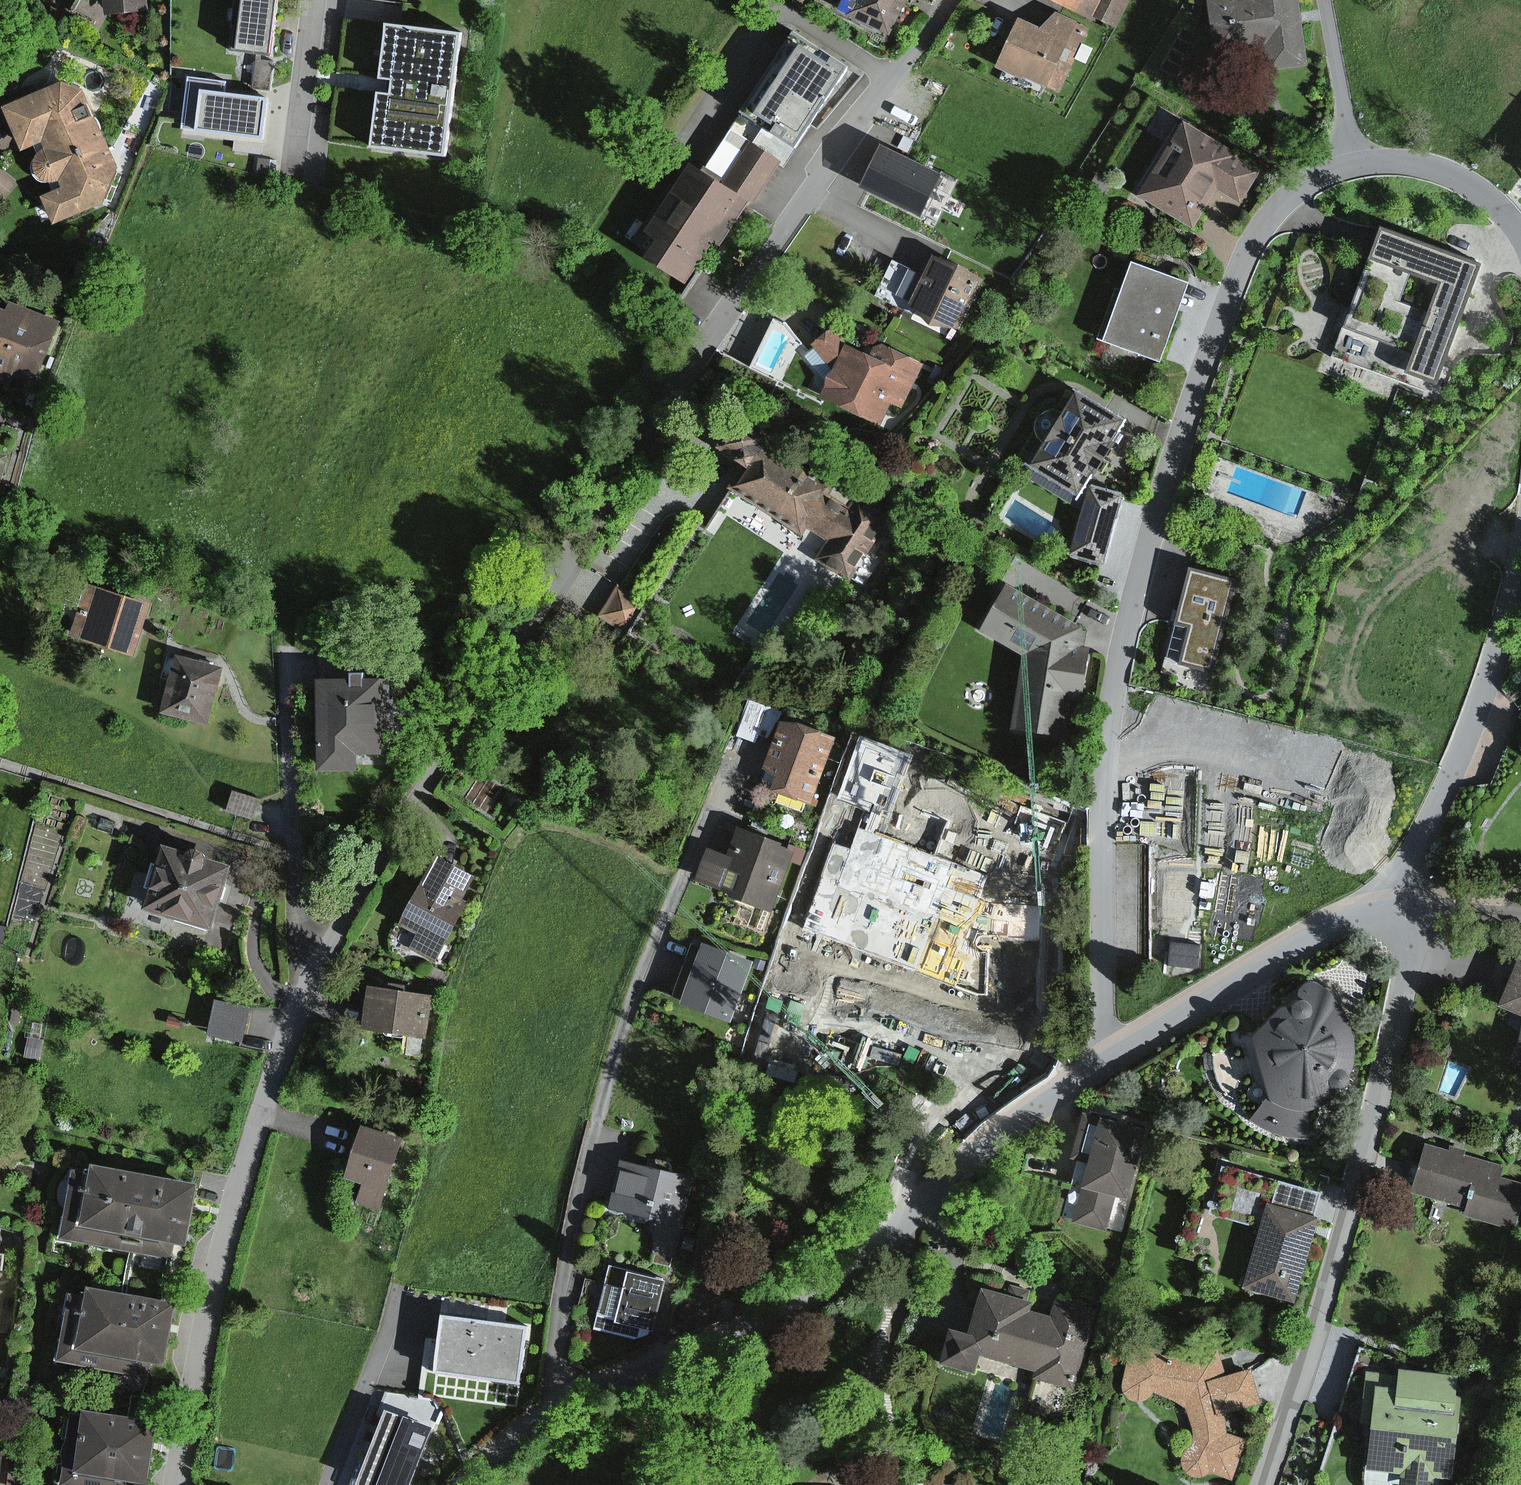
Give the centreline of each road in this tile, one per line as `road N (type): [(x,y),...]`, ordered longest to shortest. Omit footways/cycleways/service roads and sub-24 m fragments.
road 1 (residential): [(179,1484),(221,1258),(312,976),(370,867),(662,408),(948,0)]
road 2 (residential): [(1354,159),(1319,175),(1256,244),(1158,519),(1125,656),(1108,799),(1103,998),(1117,1053)]
road 3 (residential): [(471,1484),(555,1407),(723,1334),(849,1267),(952,1171),(1117,1053)]
road 4 (residential): [(1271,1484),(1371,1150),(1408,968),(1404,909)]
road 5 (residential): [(1404,909),(1412,868),(1500,661),(1520,584)]
road 6 (residential): [(1117,1053),(1306,940),(1404,909)]
road 7 (residential): [(1520,222),(1500,197),(1446,164),(1354,159)]
road 8 (residential): [(304,177),(318,0)]
road 9 (residential): [(1354,159),(1332,0)]

